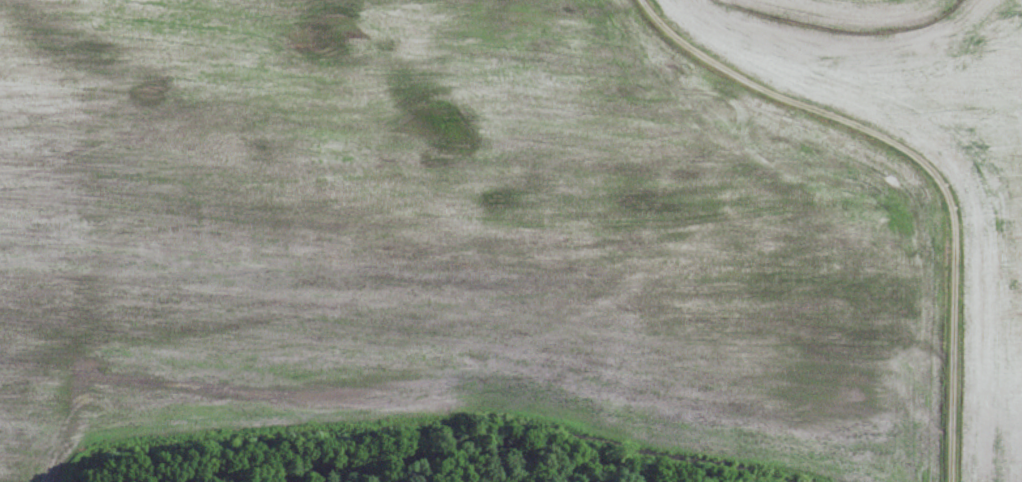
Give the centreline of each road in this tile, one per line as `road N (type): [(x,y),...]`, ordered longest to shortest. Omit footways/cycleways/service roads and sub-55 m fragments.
road 1 (residential): [(950,481),(952,220),(935,171),(869,128),(717,66),(664,28),(641,0)]

